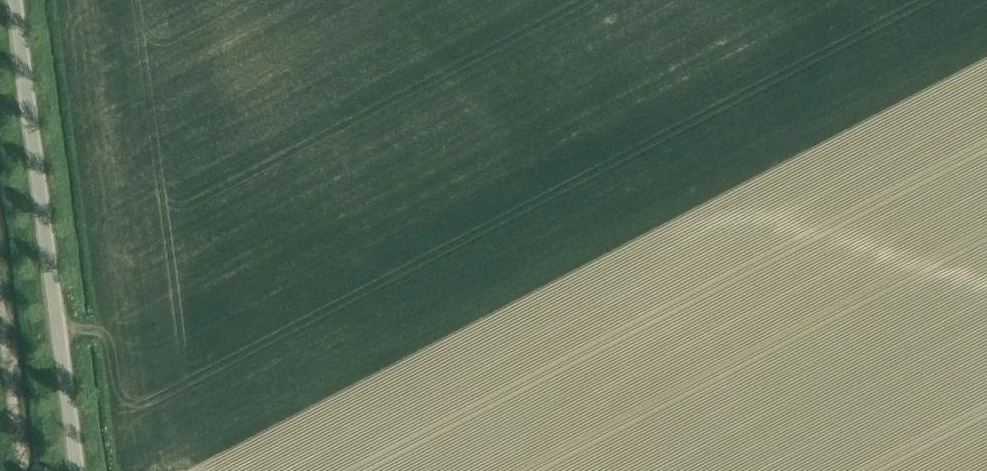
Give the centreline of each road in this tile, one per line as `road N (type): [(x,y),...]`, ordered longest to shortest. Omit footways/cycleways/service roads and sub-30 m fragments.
road 1 (unclassified): [(79,470),(15,0)]

